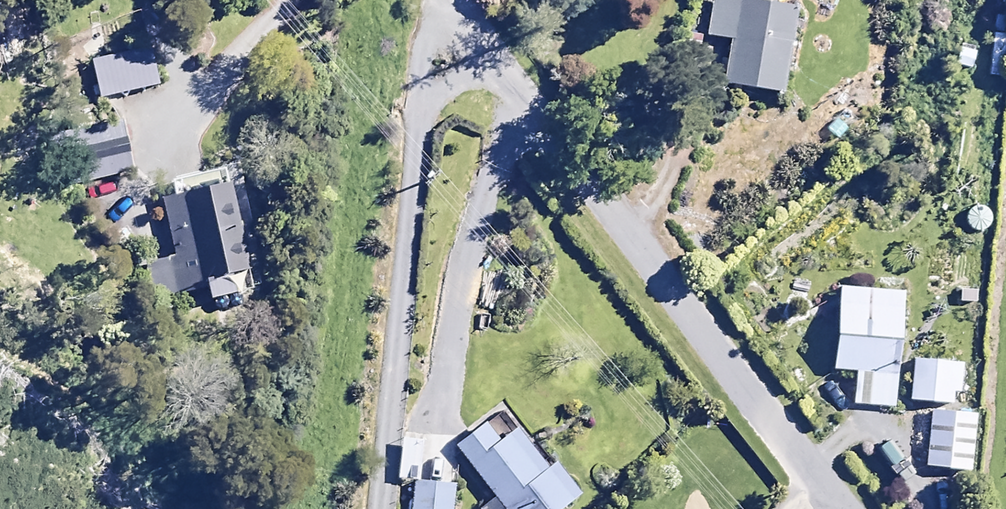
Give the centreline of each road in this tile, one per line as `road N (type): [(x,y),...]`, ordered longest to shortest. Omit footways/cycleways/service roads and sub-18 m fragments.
road 1 (unclassified): [(454,0),(838,508)]

